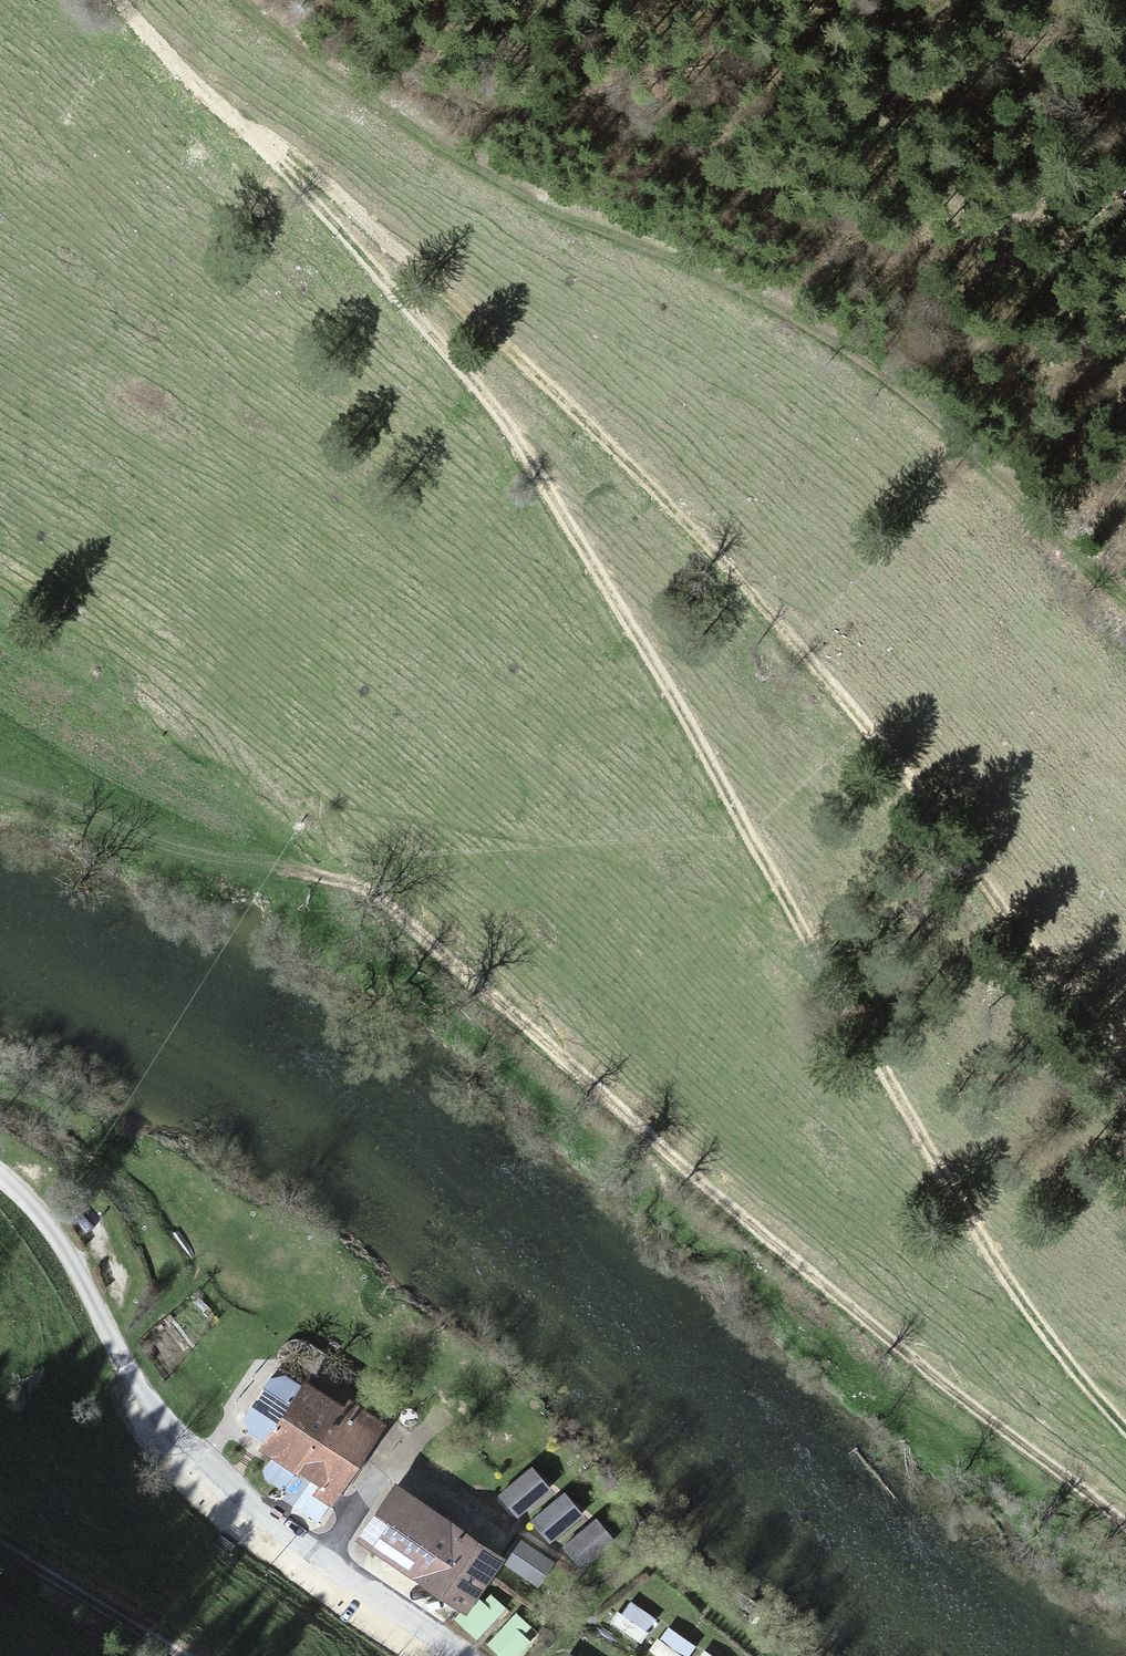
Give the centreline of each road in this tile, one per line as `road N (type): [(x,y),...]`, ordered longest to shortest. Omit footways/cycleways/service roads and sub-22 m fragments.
road 1 (track): [(114,0),(411,309),(514,441),(772,870),(965,1216),(1016,1295),(1125,1431)]
road 2 (track): [(1125,1043),(993,891),(891,757),(634,472),(308,170),(249,134)]
road 3 (track): [(257,0),(471,163),(778,308),(904,391),(1125,586)]
road 4 (track): [(1125,1526),(726,1205),(443,952),(388,913),(314,883)]
road 5 (unclassified): [(463,1655),(174,1432),(123,1366),(57,1233),(0,1174)]
road 6 (track): [(314,883),(0,776)]
road 7 (track): [(183,1655),(0,1543)]

